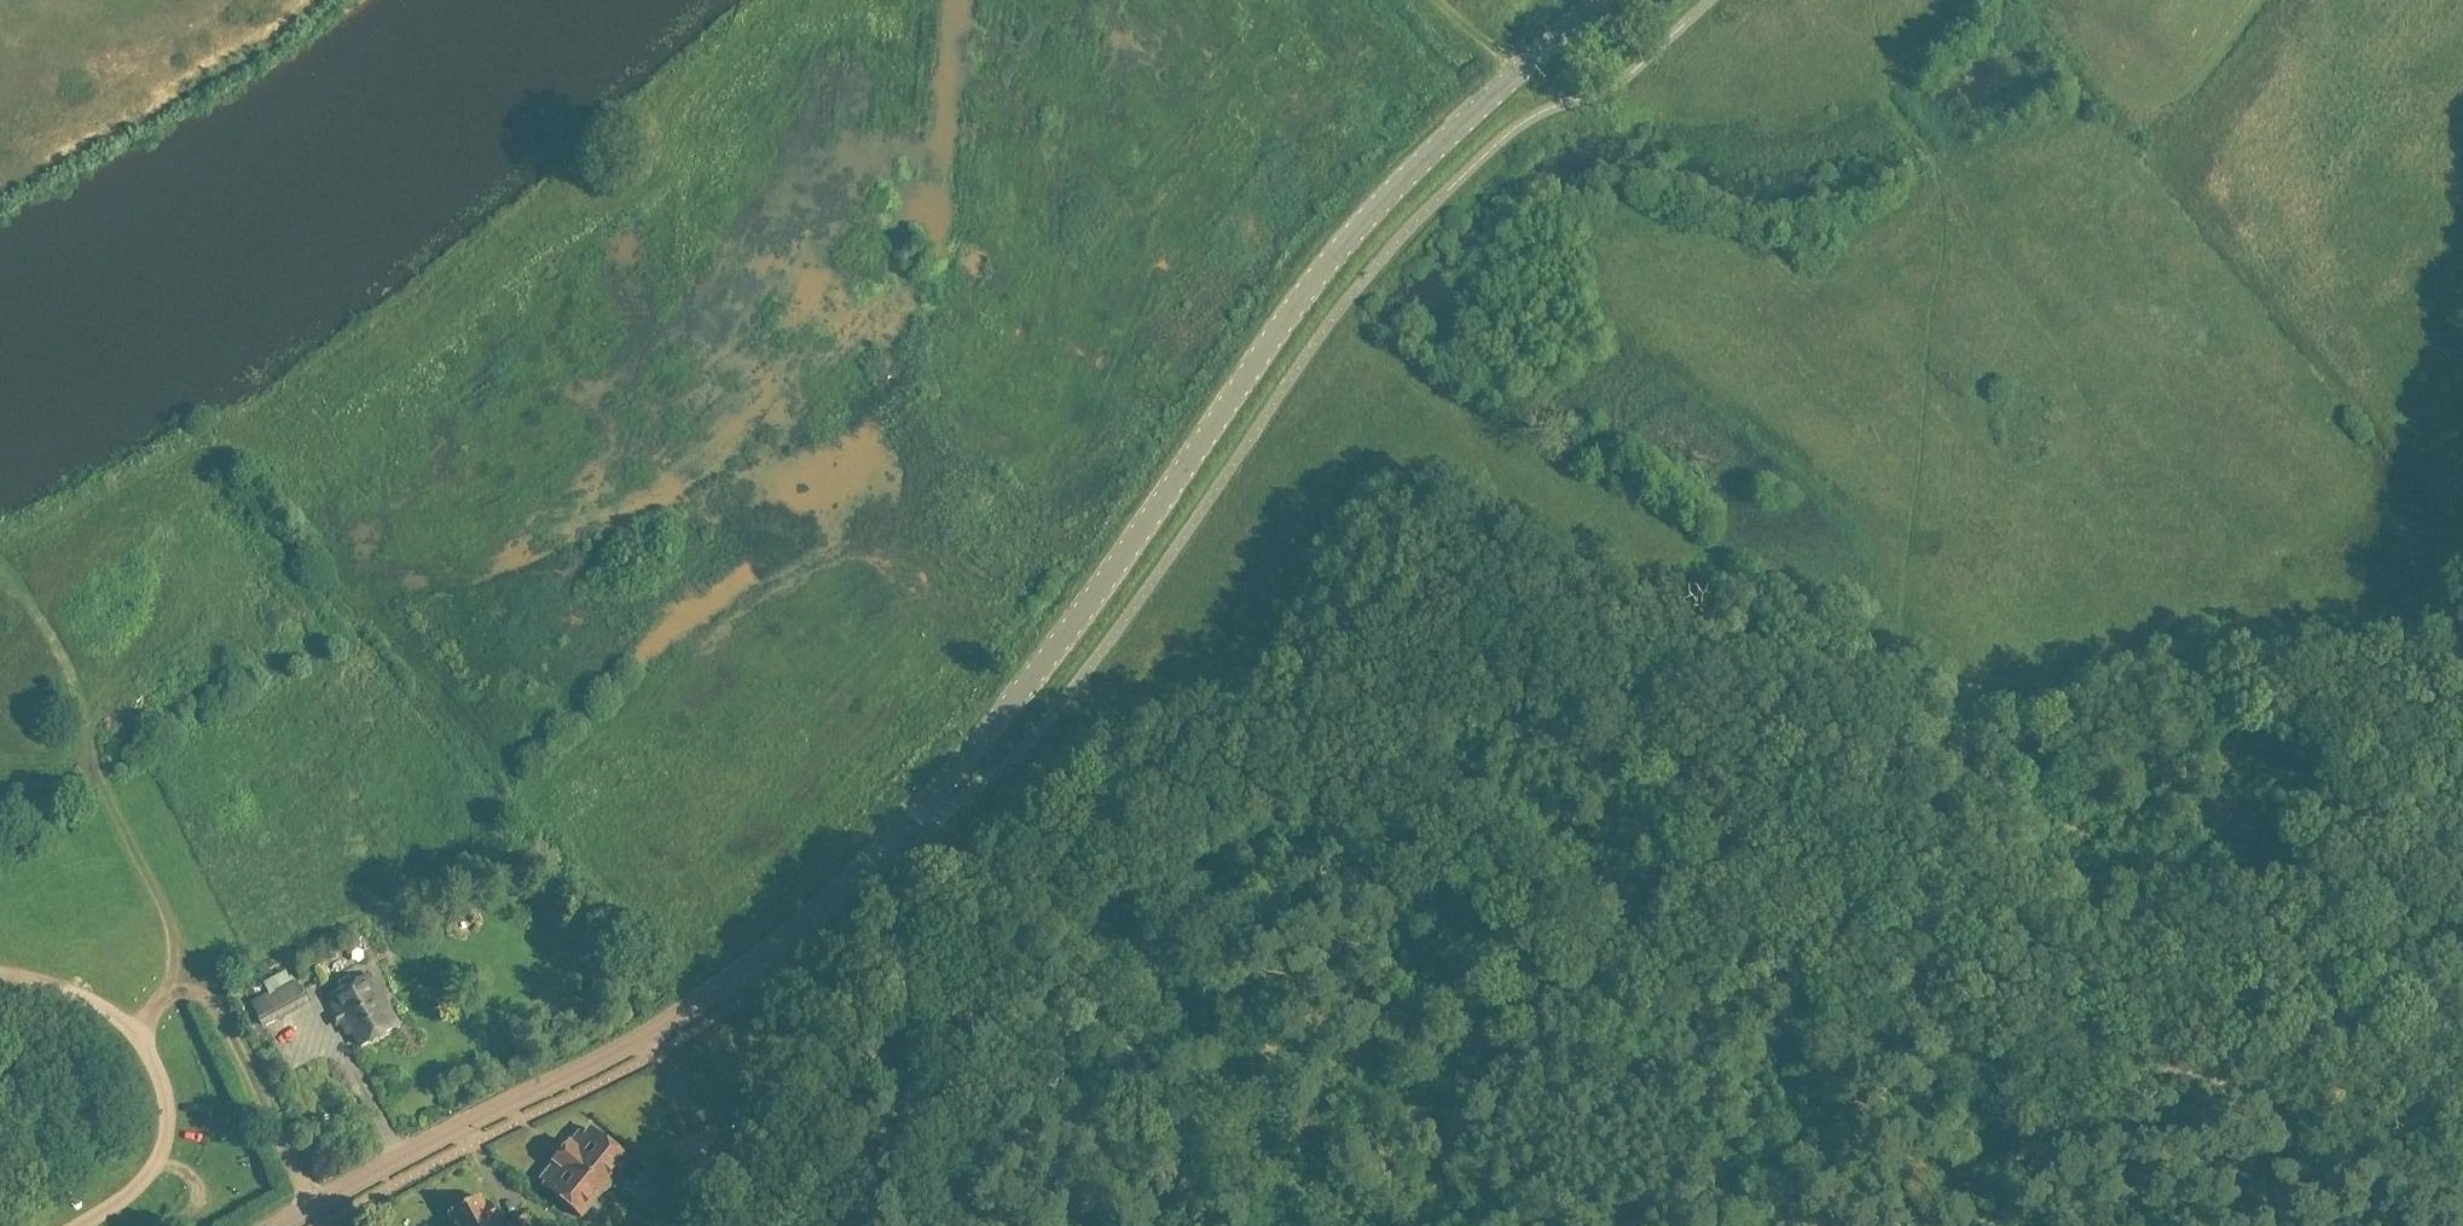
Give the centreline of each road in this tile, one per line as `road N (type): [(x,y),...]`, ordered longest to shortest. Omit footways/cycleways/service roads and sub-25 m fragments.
road 1 (tertiary): [(283,1225),(656,1032),(782,943),(846,885),(987,736),(1145,528),(1329,259),(1415,166),(1605,0)]
road 2 (track): [(315,1206),(221,1010),(200,990),(179,989)]

